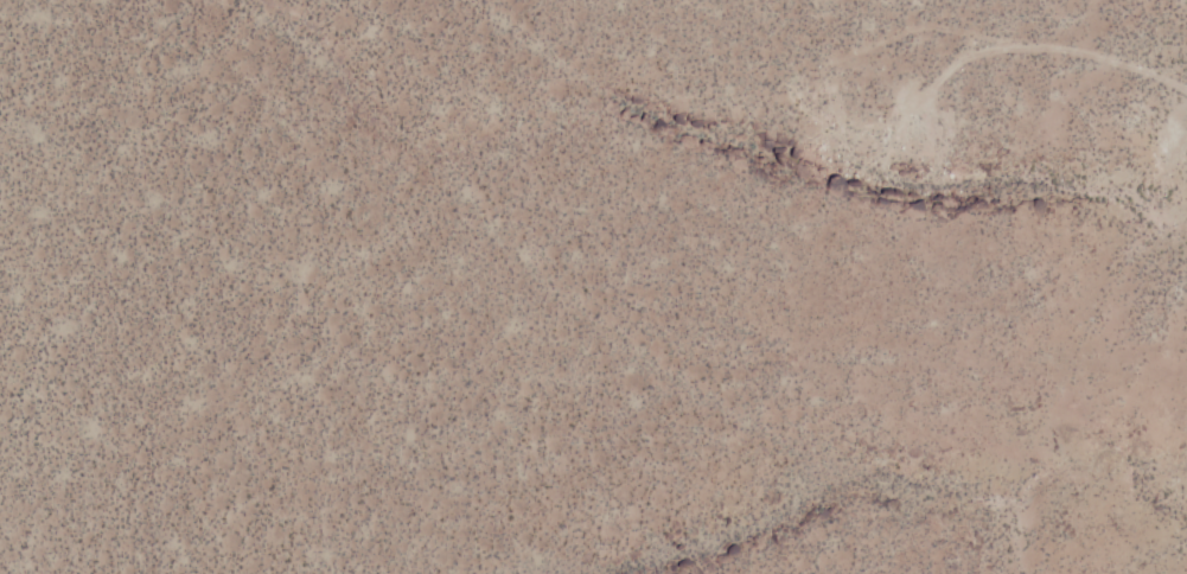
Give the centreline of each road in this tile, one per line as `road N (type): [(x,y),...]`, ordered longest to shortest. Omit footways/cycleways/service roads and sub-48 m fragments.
road 1 (track): [(1186,112),(1115,79),(996,63),(950,72),(904,130)]

